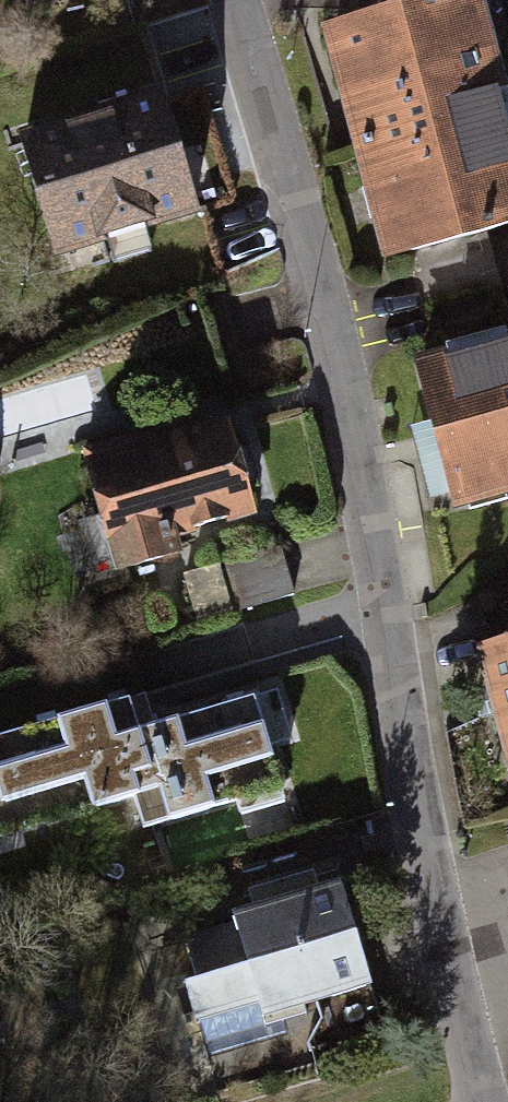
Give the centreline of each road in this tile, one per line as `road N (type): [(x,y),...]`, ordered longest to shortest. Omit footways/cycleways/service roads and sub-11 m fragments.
road 1 (residential): [(232,0),(328,330),(419,821),(481,1101)]

